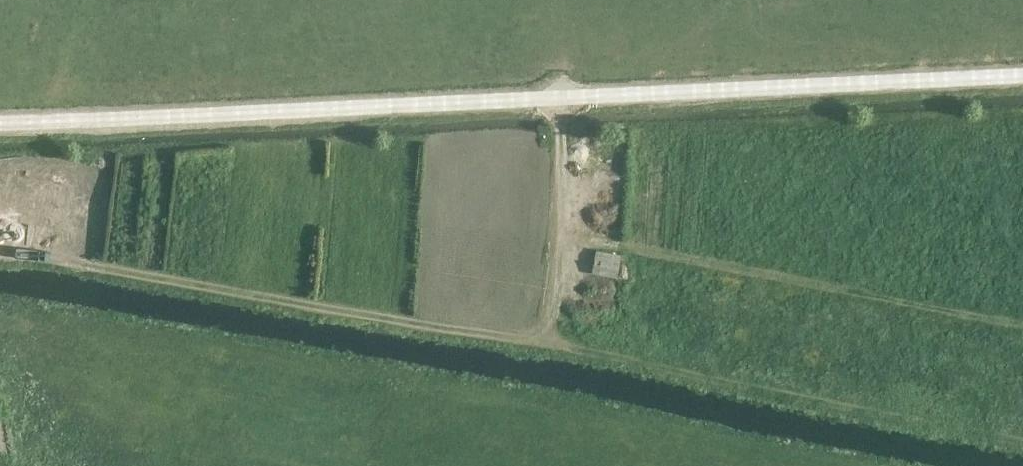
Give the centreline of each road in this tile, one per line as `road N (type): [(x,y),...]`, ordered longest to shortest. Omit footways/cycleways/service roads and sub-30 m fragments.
road 1 (unclassified): [(0,122),(1022,76)]
road 2 (track): [(556,97),(558,207),(544,325),(527,339),(0,254)]

